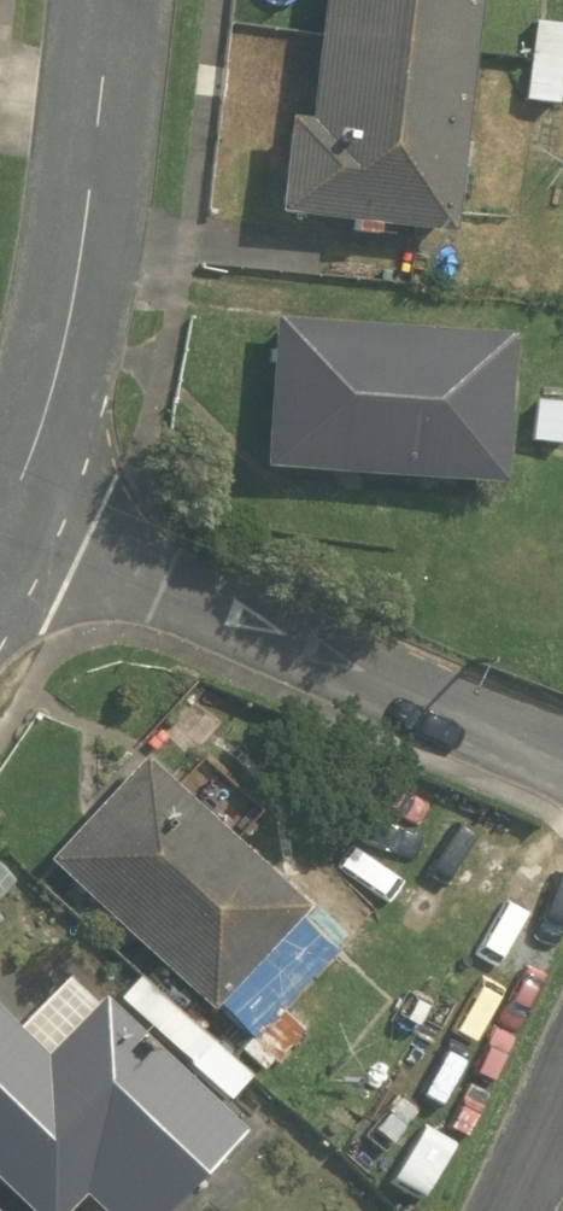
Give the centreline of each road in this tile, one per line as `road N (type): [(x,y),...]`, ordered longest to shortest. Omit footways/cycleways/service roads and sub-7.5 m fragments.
road 1 (residential): [(18,498),(562,770)]
road 2 (residential): [(119,0),(103,153),(63,369),(18,498)]

